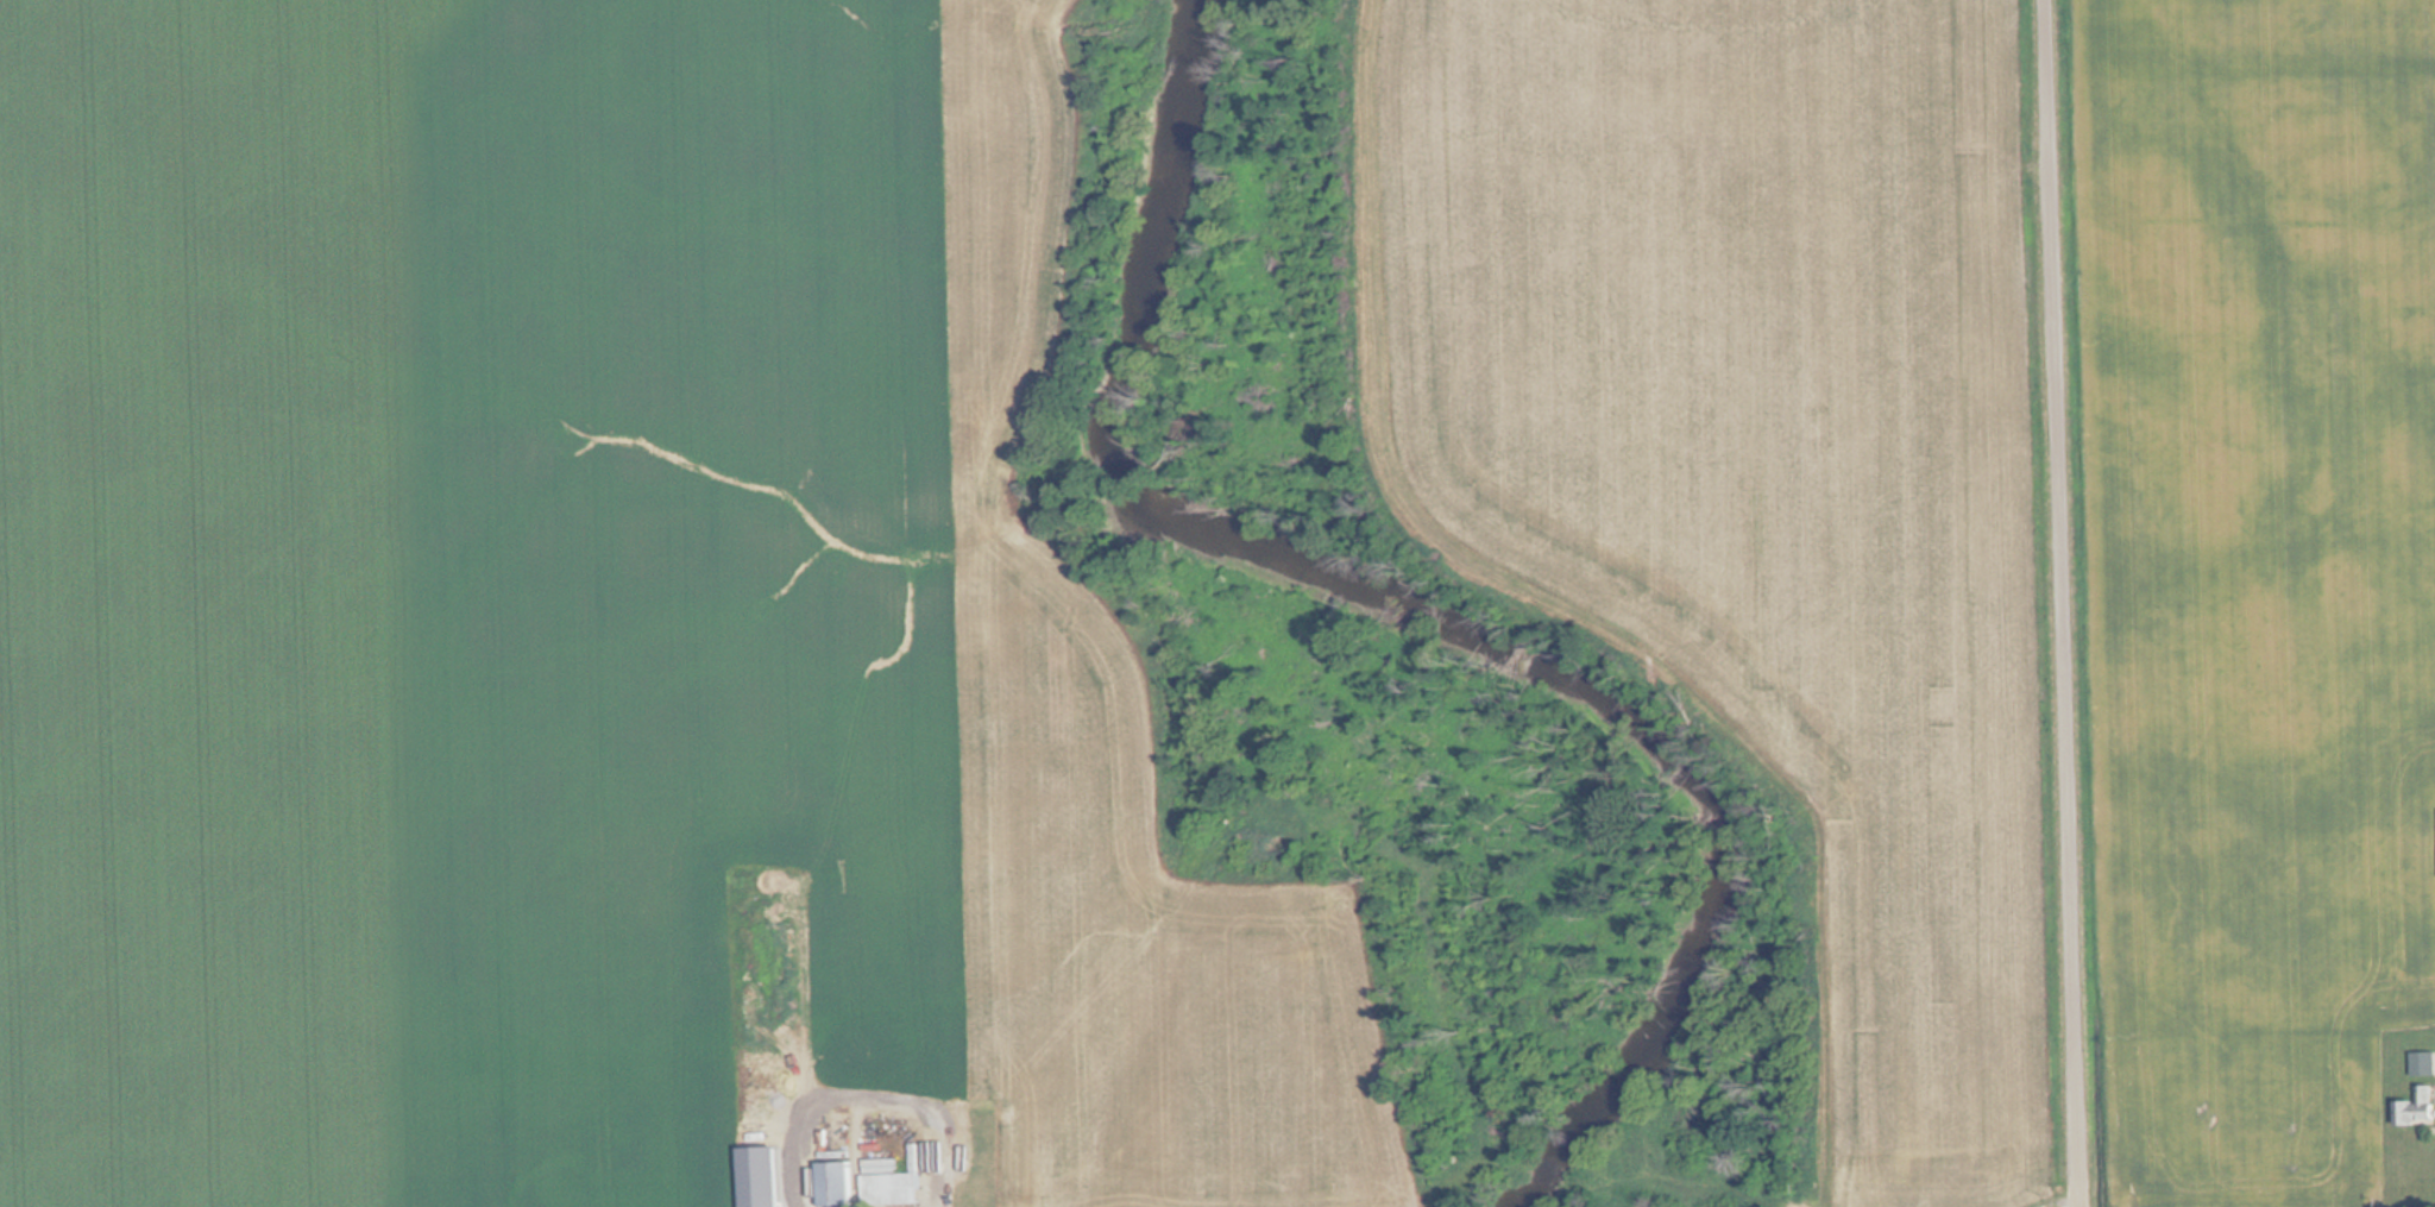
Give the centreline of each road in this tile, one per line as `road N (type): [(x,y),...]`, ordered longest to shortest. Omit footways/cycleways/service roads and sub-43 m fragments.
road 1 (residential): [(2087,1206),(2056,0)]

